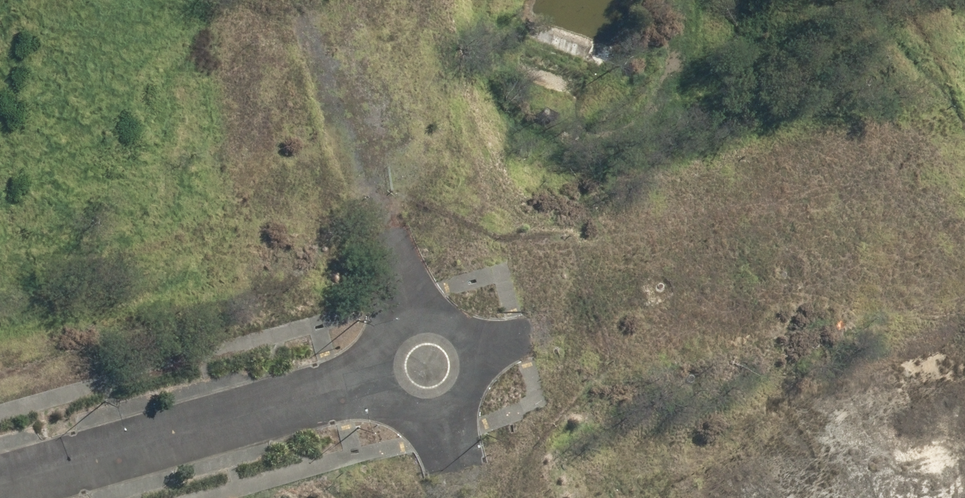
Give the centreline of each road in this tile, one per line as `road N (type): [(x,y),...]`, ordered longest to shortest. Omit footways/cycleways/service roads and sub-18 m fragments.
road 1 (unknown): [(543,333),(964,210)]
road 2 (residential): [(0,485),(374,376)]
road 3 (unknown): [(374,199),(311,0)]
road 4 (residential): [(411,325),(374,199)]

